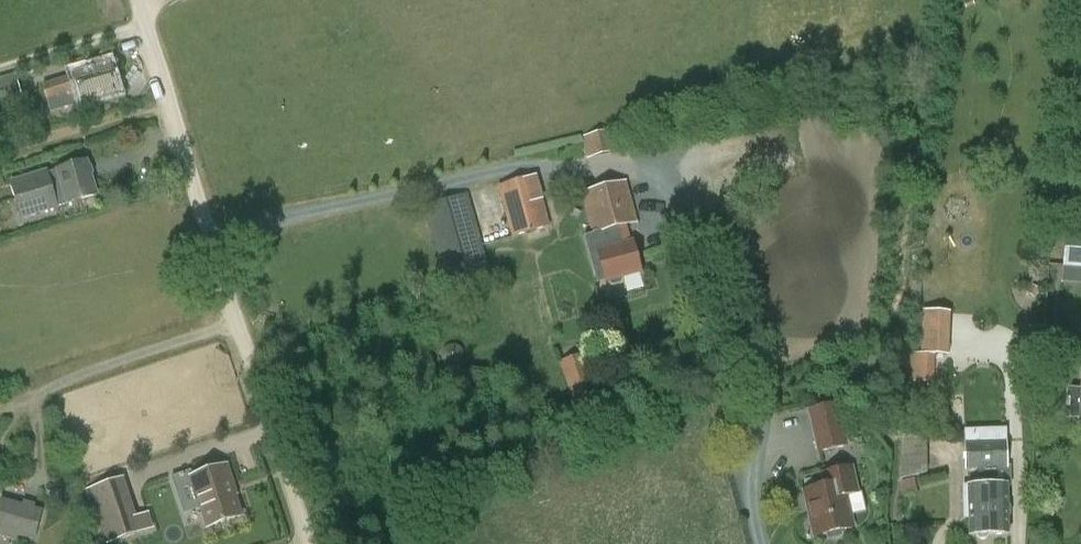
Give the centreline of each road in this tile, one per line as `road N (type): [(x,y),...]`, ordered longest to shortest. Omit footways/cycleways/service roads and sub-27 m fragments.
road 1 (track): [(310,543),(141,0)]

